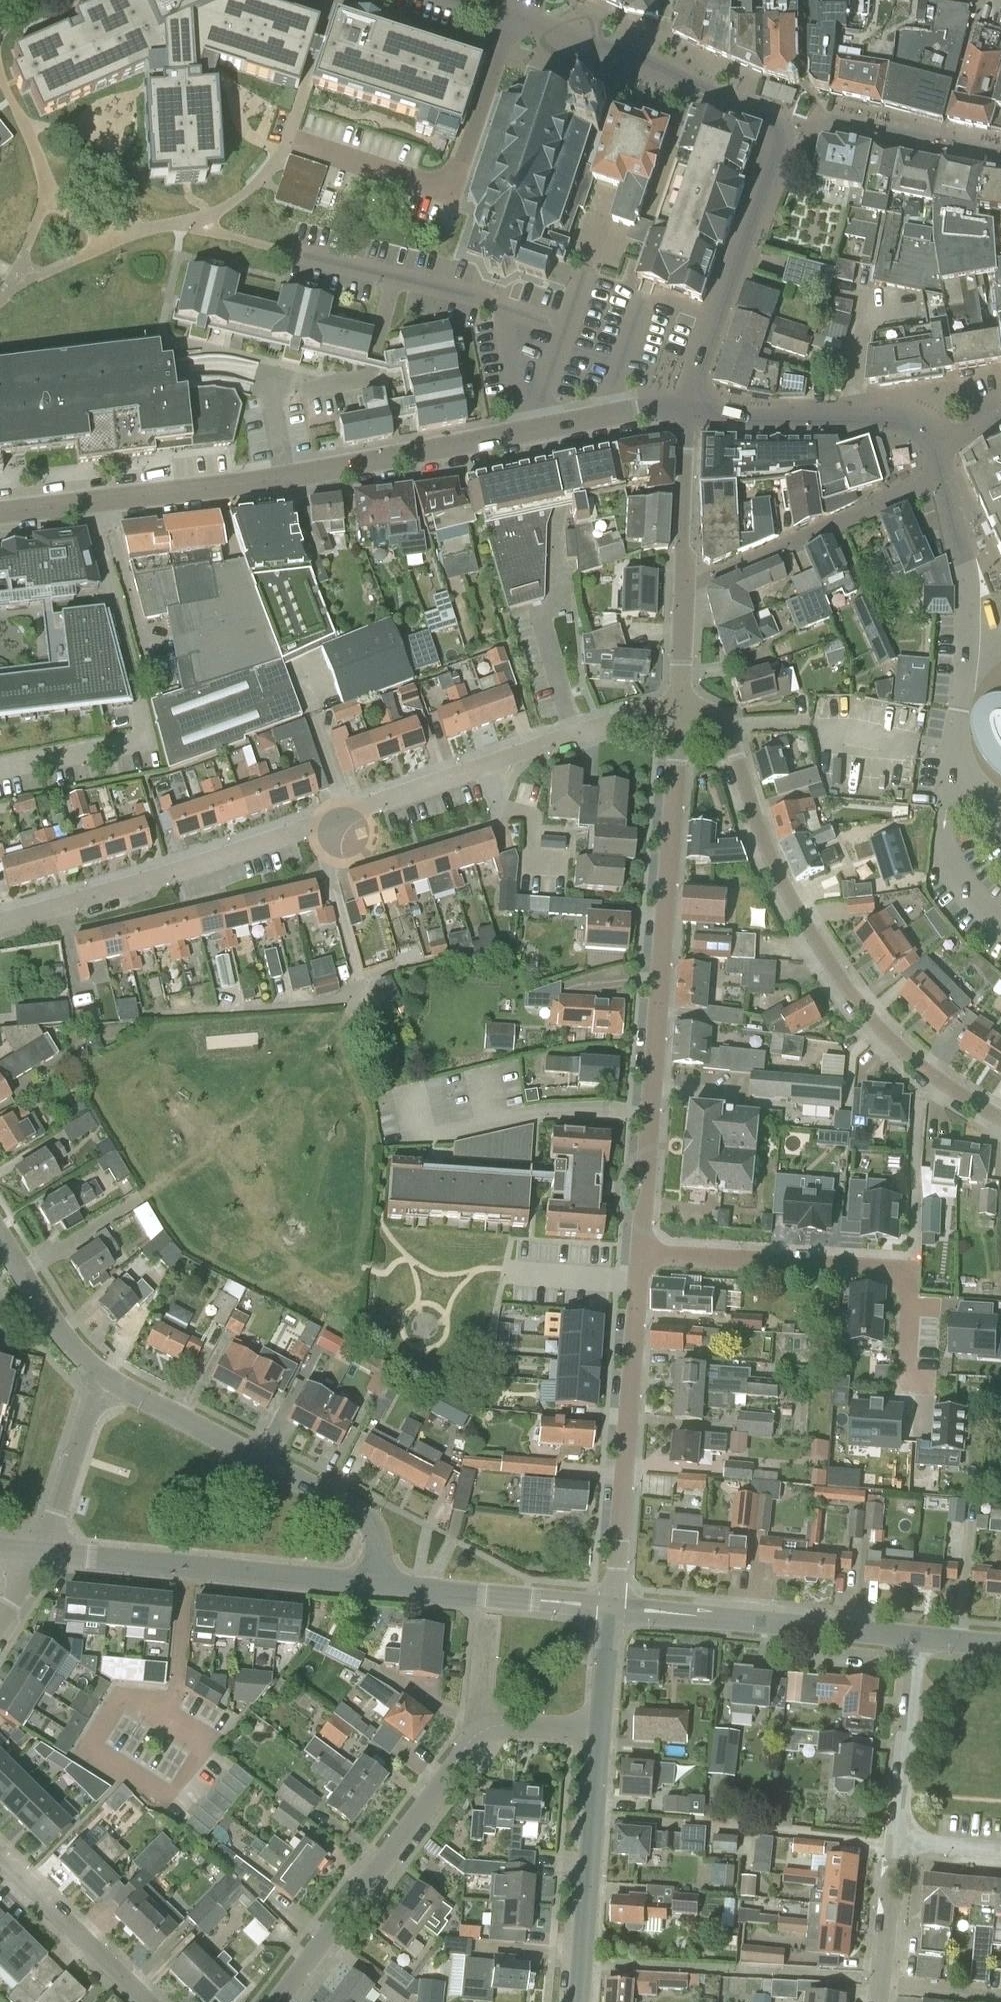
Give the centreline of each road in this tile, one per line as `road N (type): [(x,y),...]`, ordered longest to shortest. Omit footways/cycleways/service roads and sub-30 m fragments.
road 1 (tertiary): [(641,1254),(679,705)]
road 2 (residential): [(1000,1120),(931,1077),(880,1030),(824,960),(776,876),(728,732),(705,711),(679,705)]
road 3 (residential): [(550,28),(647,60),(778,127),(773,166),(688,404)]
road 4 (tertiary): [(288,482),(688,404)]
road 5 (residential): [(927,1381),(907,1380),(912,1267),(641,1254)]
road 6 (residential): [(313,826),(679,705)]
road 7 (residential): [(382,1585),(376,1541),(355,1514),(104,1380)]
road 8 (tertiary): [(613,1606),(641,1254)]
road 9 (residential): [(275,2001),(469,1741),(489,1727)]
road 10 (unclassified): [(382,1585),(40,1555)]
road 11 (residential): [(0,921),(313,826)]
road 12 (residential): [(939,464),(962,535),(969,622),(951,772)]
road 13 (unclassified): [(917,1635),(613,1606)]
road 14 (residential): [(288,482),(275,414),(278,380),(319,387),(371,377),(395,281)]
road 15 (tertiary): [(0,514),(288,482)]
road 16 (residential): [(679,583),(904,495),(939,464)]
road 17 (residential): [(939,464),(930,438),(902,416),(688,404)]
road 18 (tertiary): [(580,2001),(599,1733)]
road 19 (unclassified): [(613,1606),(382,1585)]
road 20 (residential): [(900,1843),(917,1635)]
road 21 (residential): [(151,2001),(0,1858)]
road 22 (residential): [(40,1555),(104,1380)]
road 23 (tertiary): [(679,583),(688,404)]
road 24 (residential): [(104,1380),(55,1327),(0,1239)]
road 25 (residential): [(951,772),(946,842),(953,878),(1000,925)]
road 26 (residential): [(883,1984),(900,1843)]
road 27 (tertiary): [(599,1733),(613,1606)]
road 28 (tertiary): [(679,705),(679,583)]

